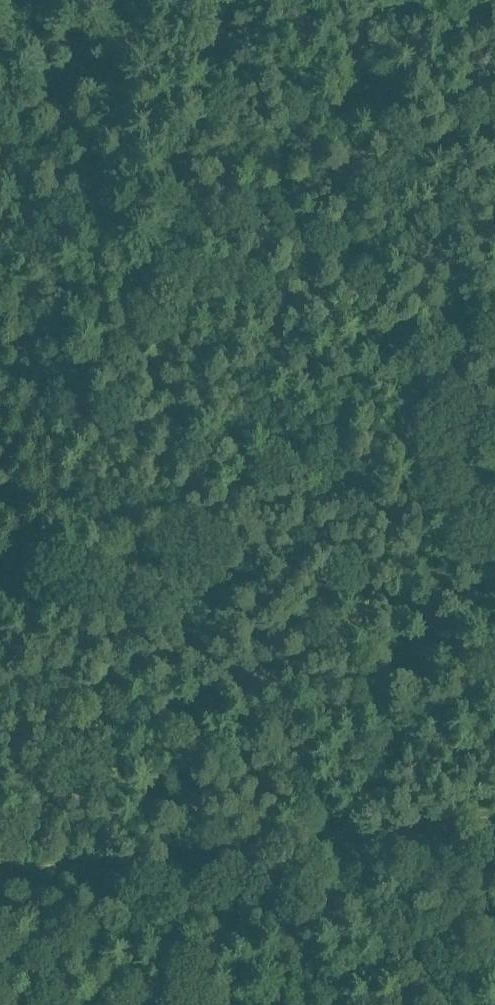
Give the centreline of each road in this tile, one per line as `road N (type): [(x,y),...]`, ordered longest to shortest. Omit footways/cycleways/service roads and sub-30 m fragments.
road 1 (track): [(193,0),(53,1004)]
road 2 (track): [(0,860),(494,807)]

